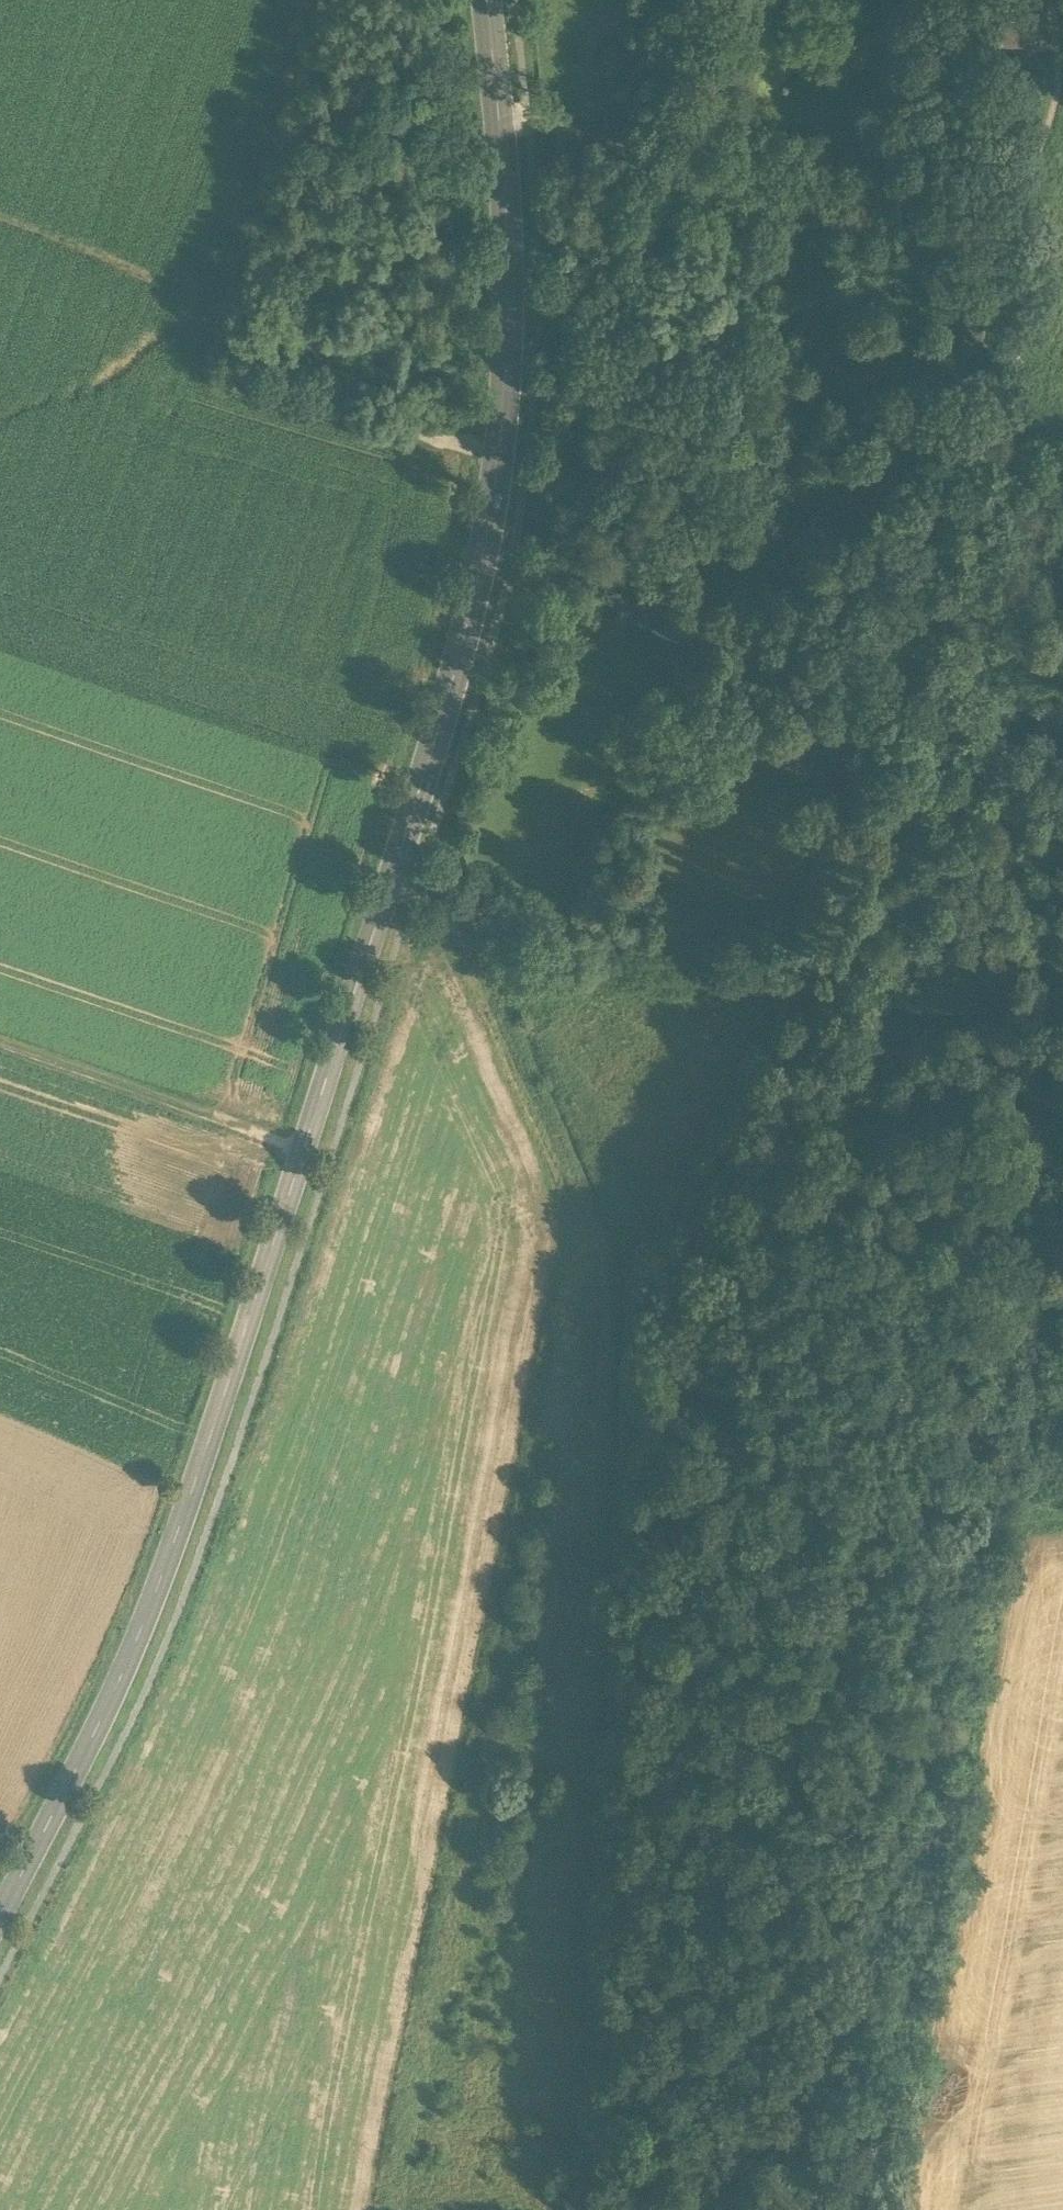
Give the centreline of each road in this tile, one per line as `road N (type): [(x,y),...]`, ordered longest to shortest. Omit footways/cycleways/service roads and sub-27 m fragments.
road 1 (tertiary): [(0,1901),(158,1571),(367,957),(477,580),(493,503),(507,348),(504,118),(490,0)]
road 2 (track): [(762,1100),(831,976),(927,715),(912,610),(987,241),(1030,175),(1042,0)]
road 3 (track): [(638,2209),(637,1783),(650,1558),(692,1256),(762,1100)]
road 4 (track): [(300,1151),(0,1048)]
road 5 (track): [(504,118),(794,198)]

